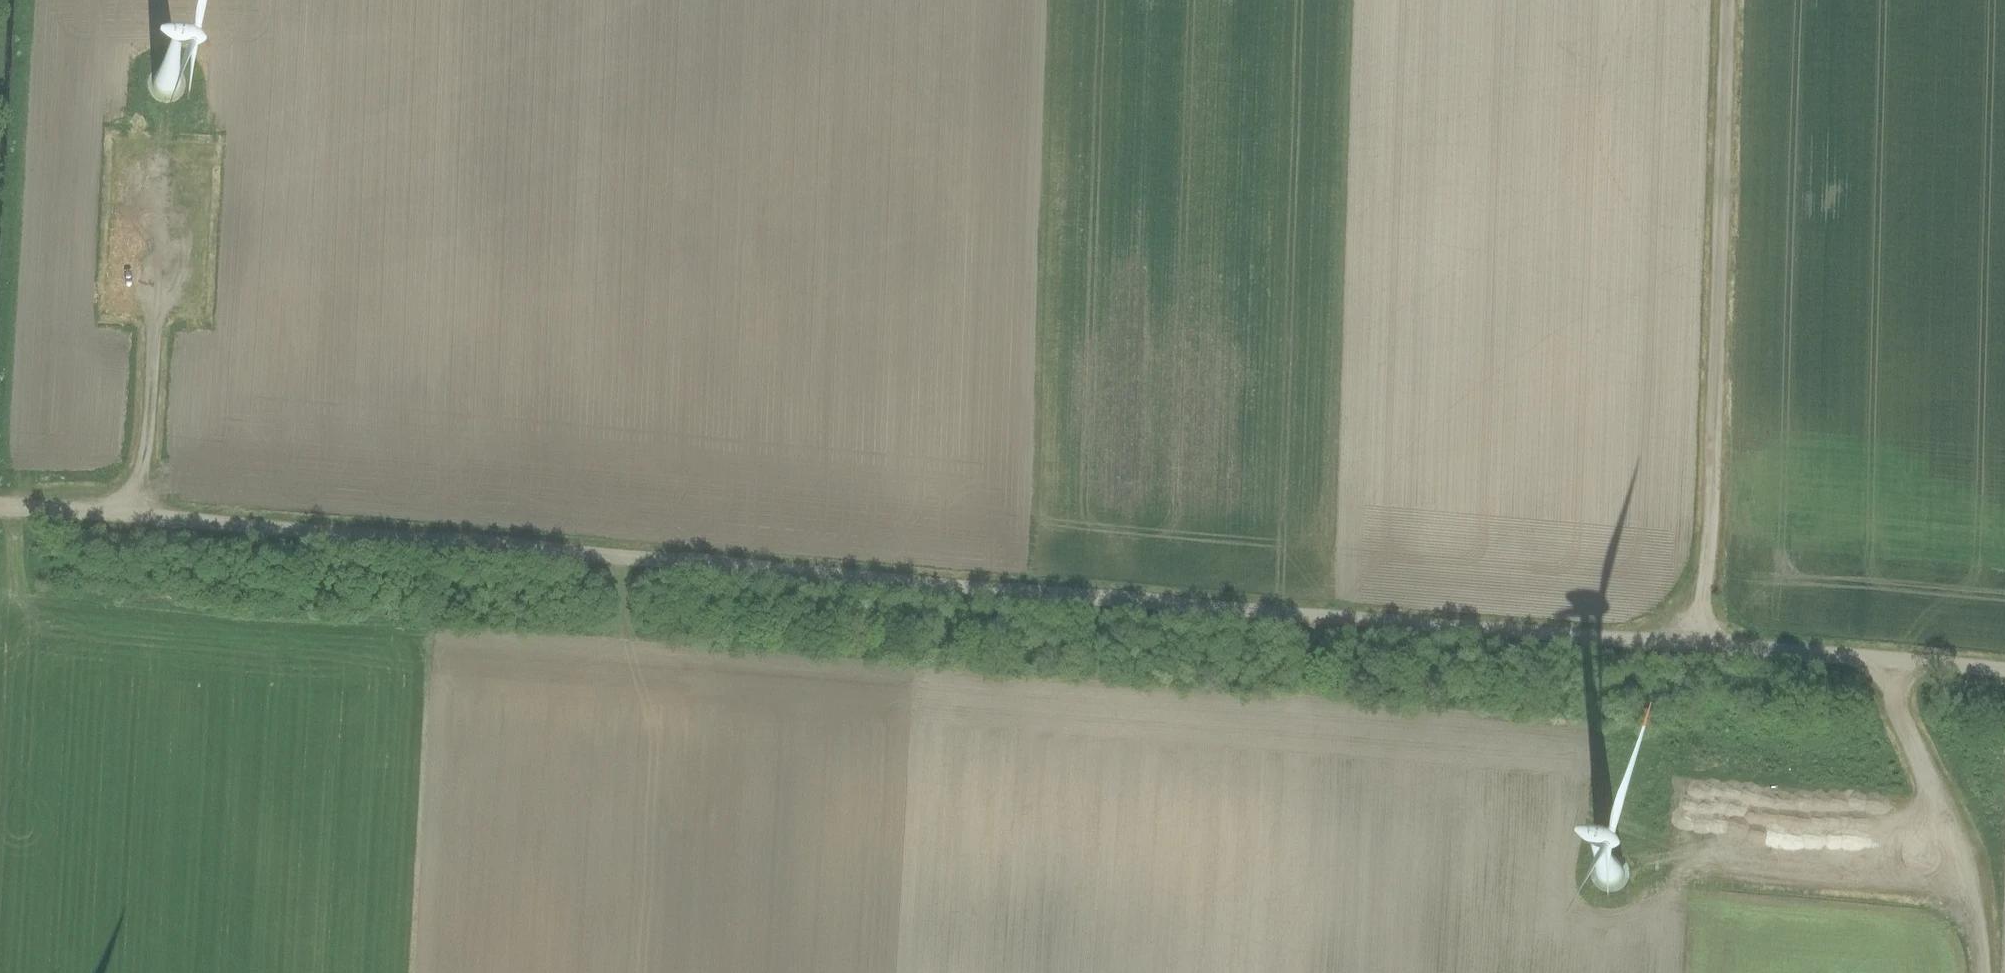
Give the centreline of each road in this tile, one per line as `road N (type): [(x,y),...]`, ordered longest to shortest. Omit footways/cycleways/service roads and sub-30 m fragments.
road 1 (track): [(0,501),(2004,674)]
road 2 (track): [(1725,0),(1707,644)]
road 3 (track): [(1890,664),(1975,926),(1978,972)]
road 4 (track): [(1947,828),(1836,855),(1722,860)]

